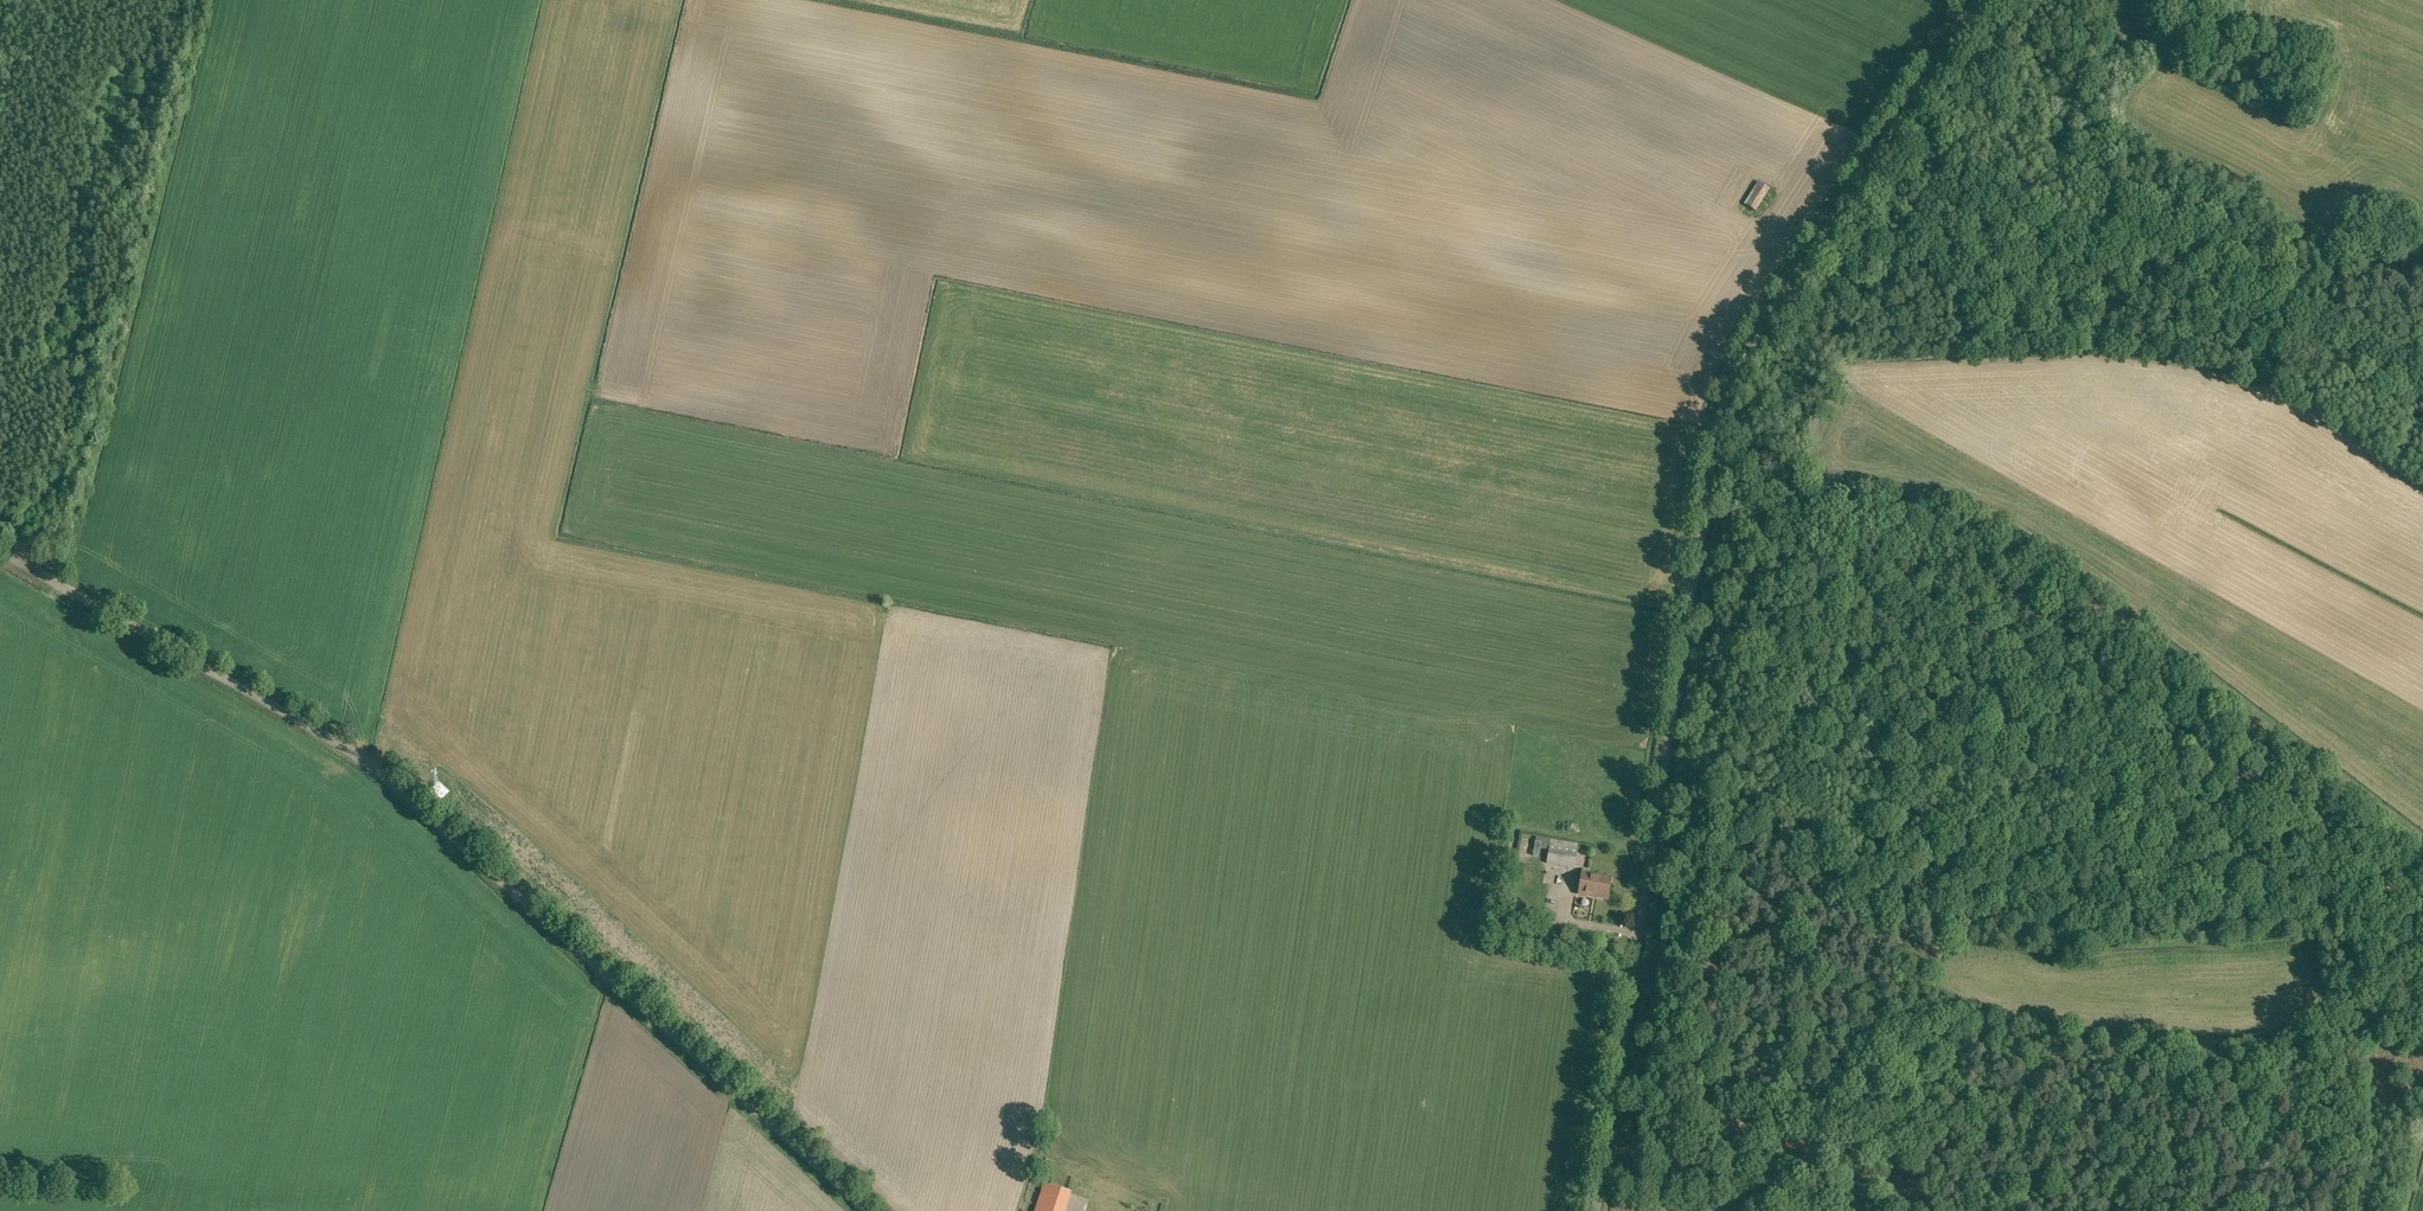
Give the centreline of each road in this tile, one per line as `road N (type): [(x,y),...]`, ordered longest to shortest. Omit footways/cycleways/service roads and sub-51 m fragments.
road 1 (unclassified): [(1595,1210),(1723,405),(1974,0)]
road 2 (unclassified): [(871,1210),(372,762),(0,550)]

